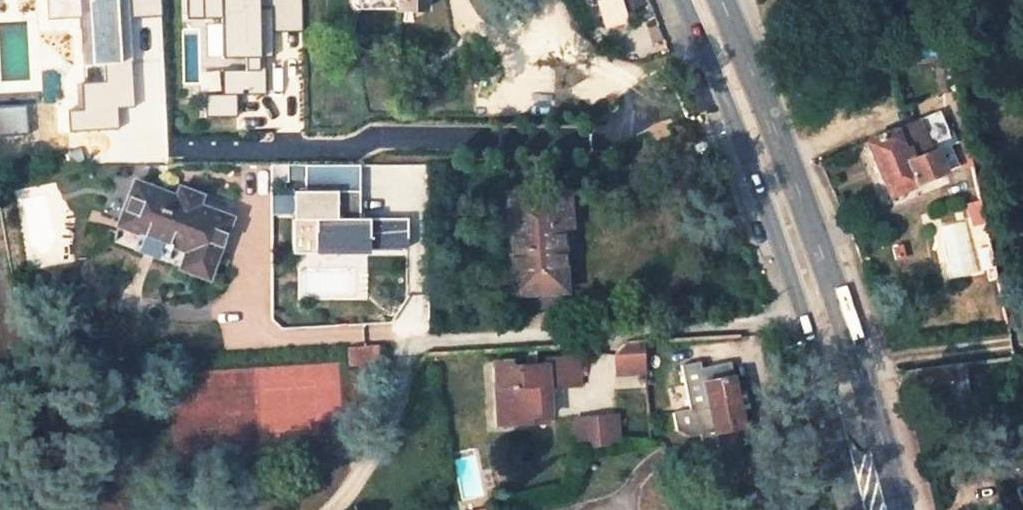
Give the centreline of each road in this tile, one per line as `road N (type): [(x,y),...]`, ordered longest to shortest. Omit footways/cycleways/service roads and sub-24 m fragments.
road 1 (residential): [(832,301),(726,331),(413,343)]
road 2 (primary): [(832,301),(717,0)]
road 3 (primary): [(894,509),(832,301)]

